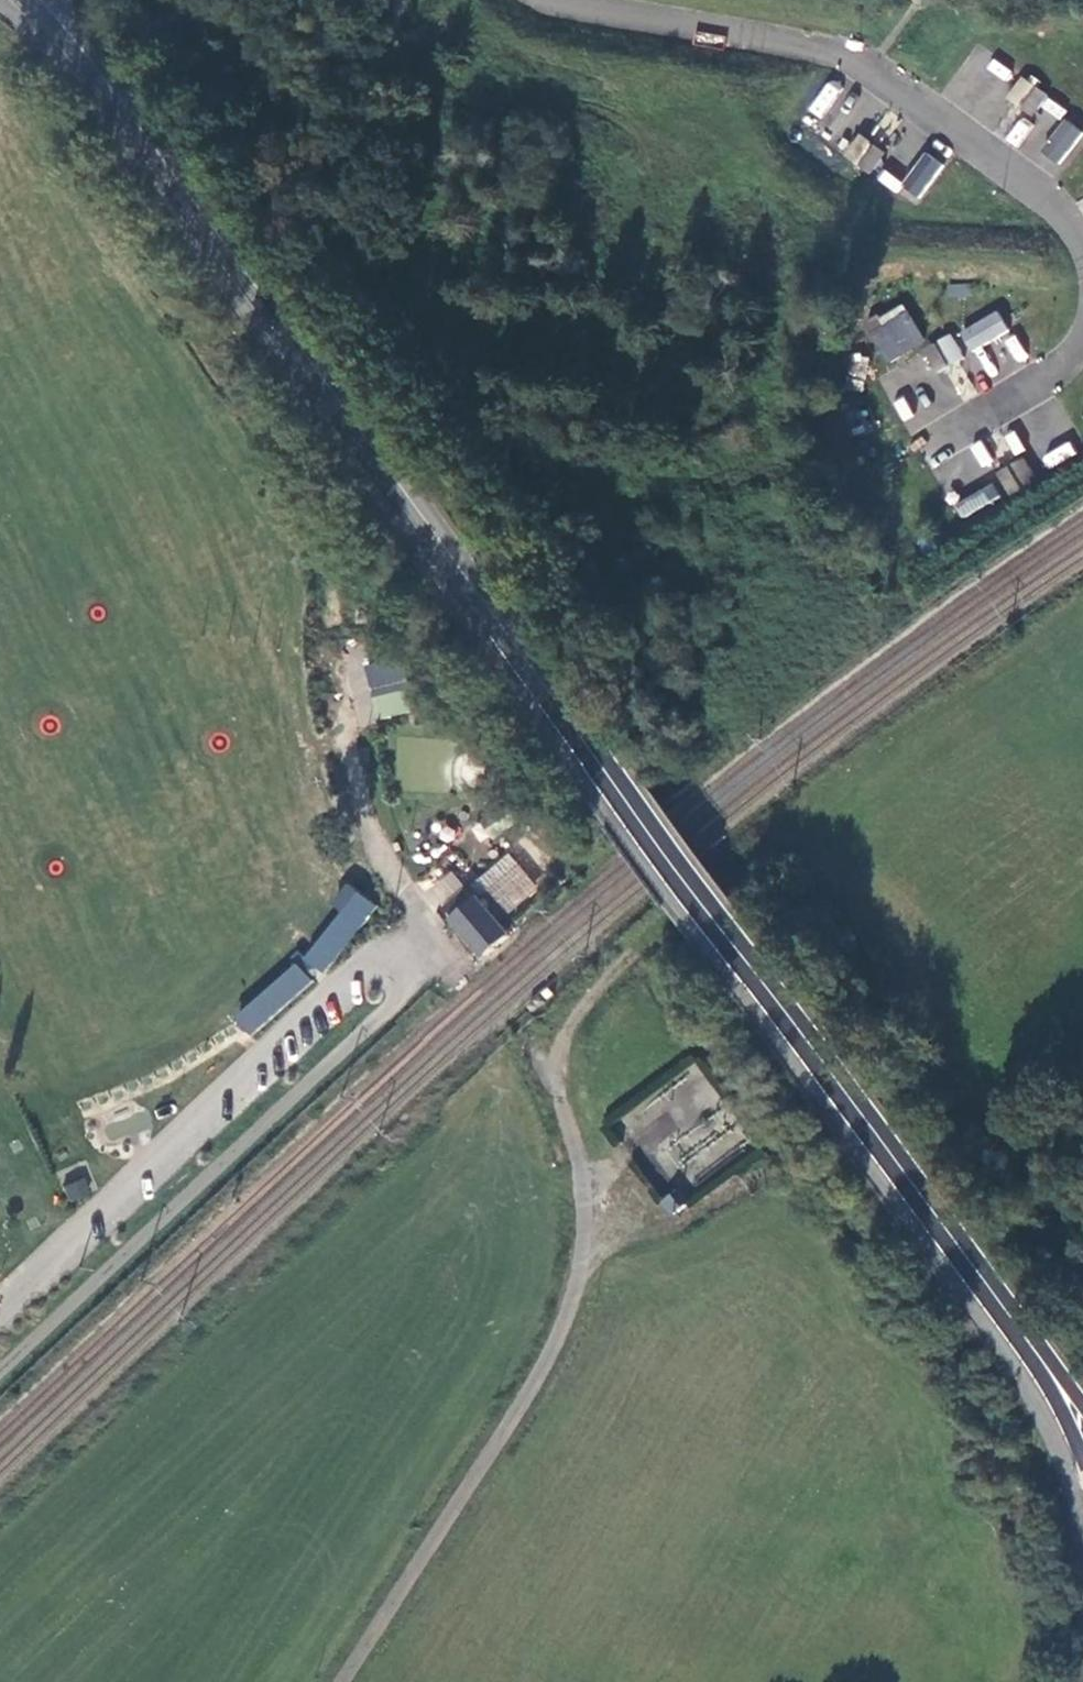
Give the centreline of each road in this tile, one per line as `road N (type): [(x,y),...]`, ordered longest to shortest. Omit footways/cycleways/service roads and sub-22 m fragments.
road 1 (tertiary): [(52,0),(1073,1402)]
road 2 (unclassified): [(344,1681),(547,1364),(568,1312),(583,1256),(586,1184),(552,1072)]
road 3 (track): [(401,0),(377,254),(516,463),(573,501),(652,517)]
road 4 (unclassified): [(0,1369),(434,963),(437,933),(425,920)]
road 5 (track): [(425,920),(361,797),(337,688),(334,593)]
road 6 (track): [(552,1072),(564,1025),(614,970),(770,836)]

